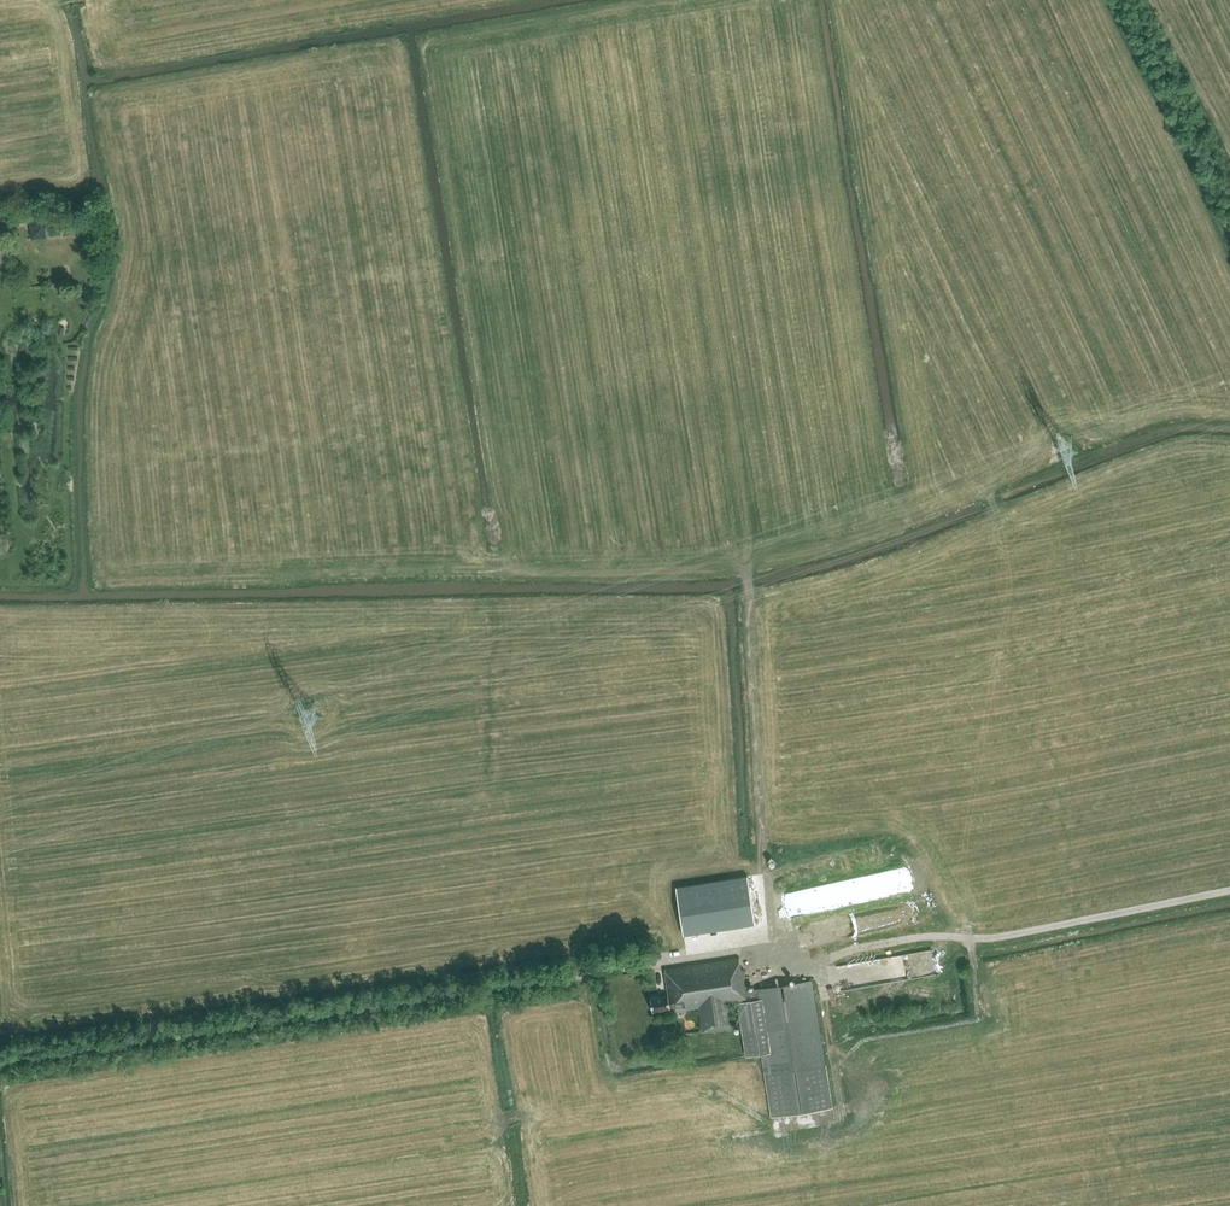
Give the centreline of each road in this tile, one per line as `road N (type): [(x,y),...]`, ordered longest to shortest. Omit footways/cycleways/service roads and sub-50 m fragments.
road 1 (unclassified): [(0,1062),(590,974)]

